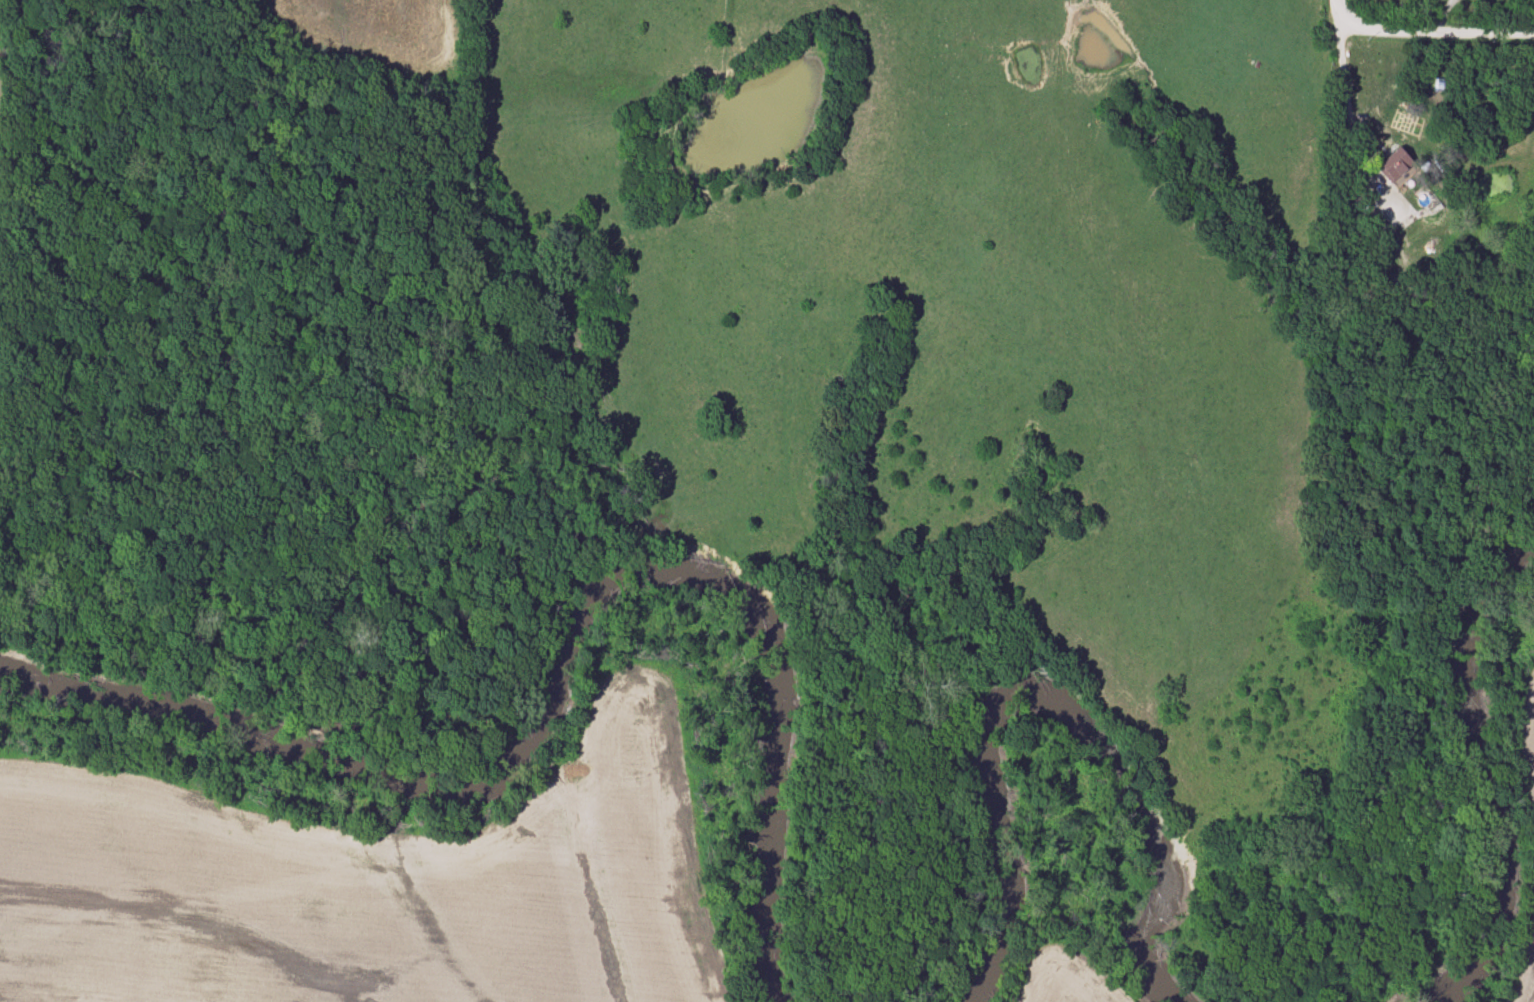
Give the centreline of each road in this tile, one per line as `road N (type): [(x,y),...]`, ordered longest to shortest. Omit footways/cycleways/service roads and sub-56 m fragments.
road 1 (residential): [(1533,41),(1377,39),(1347,21)]

